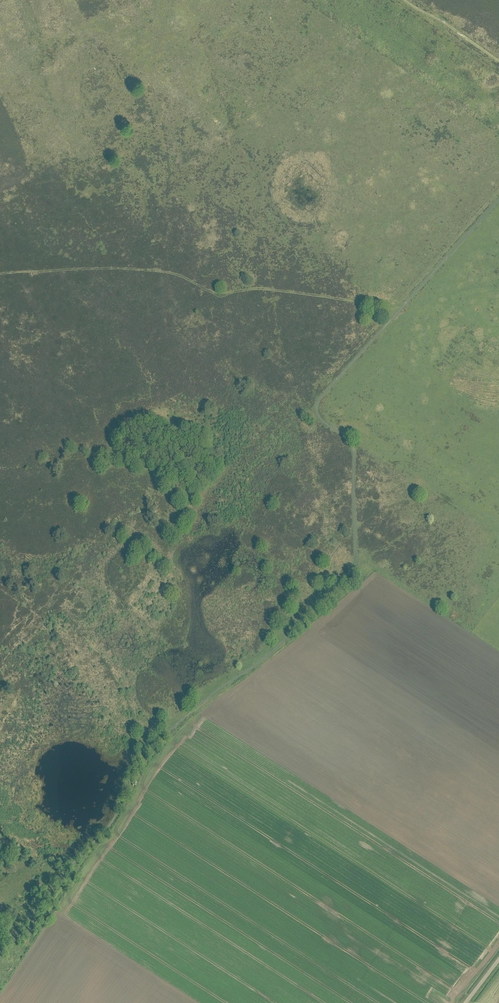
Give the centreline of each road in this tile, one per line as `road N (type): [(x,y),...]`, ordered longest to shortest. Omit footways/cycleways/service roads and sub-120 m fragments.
road 1 (track): [(0,274),(171,272),(221,296),(258,287),(402,309)]

